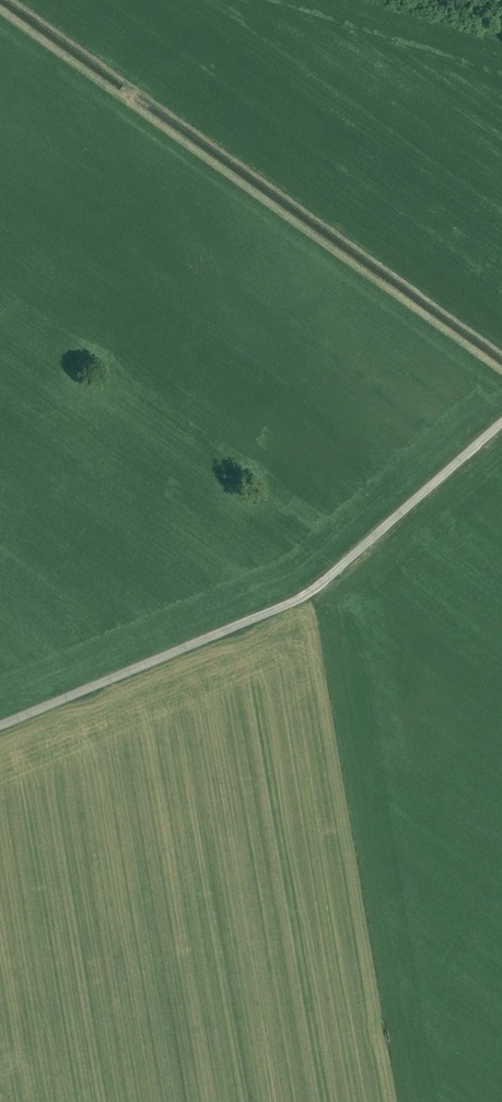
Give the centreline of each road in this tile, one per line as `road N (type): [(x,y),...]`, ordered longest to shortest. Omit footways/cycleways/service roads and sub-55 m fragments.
road 1 (unclassified): [(0,724),(312,591),(501,422)]

